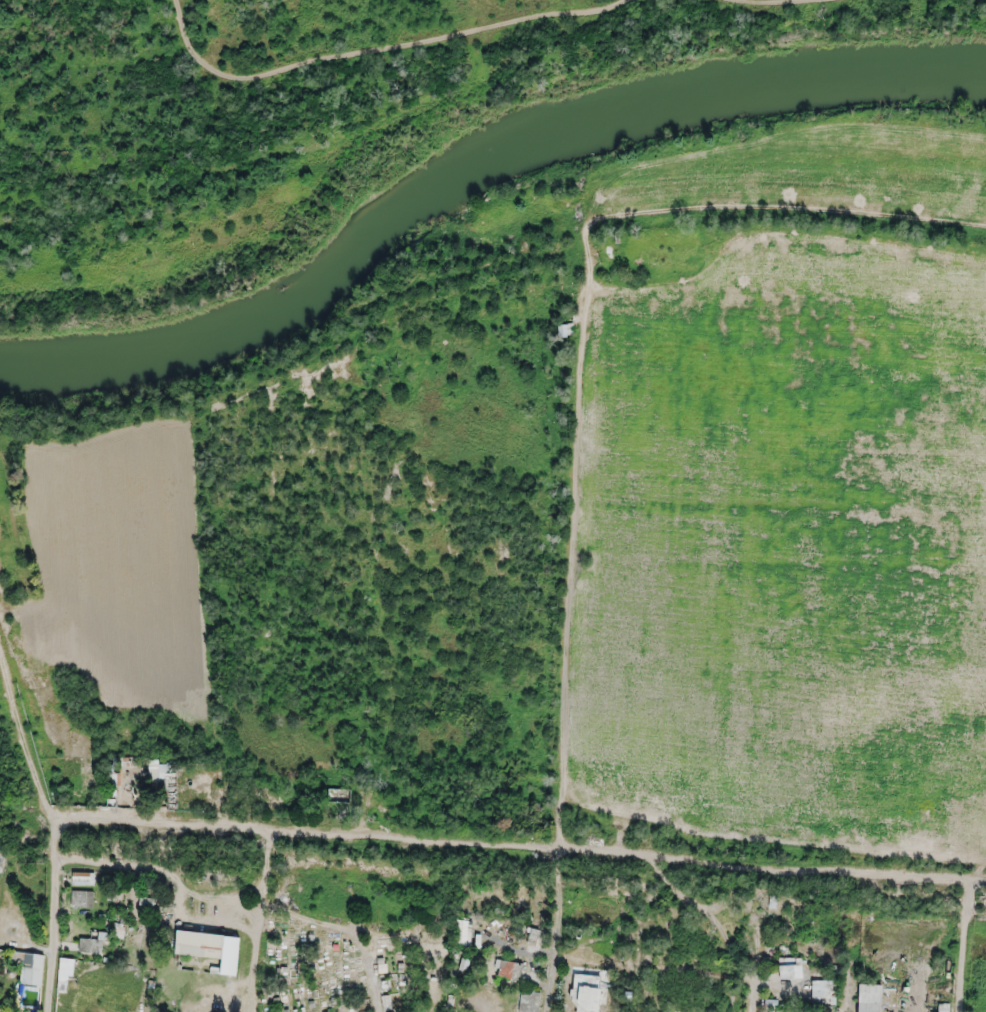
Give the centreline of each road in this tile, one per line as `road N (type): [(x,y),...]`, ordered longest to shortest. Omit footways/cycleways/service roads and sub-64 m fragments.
road 1 (track): [(58,812),(0,643)]

